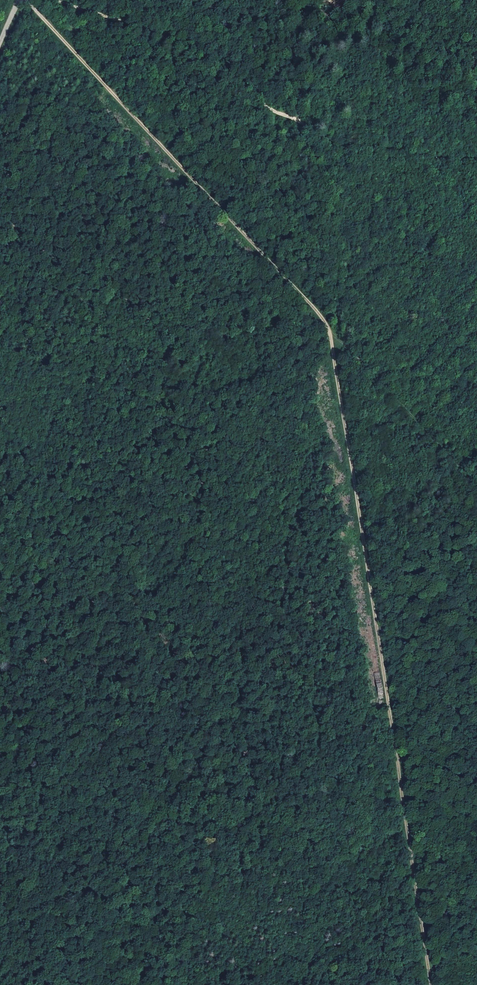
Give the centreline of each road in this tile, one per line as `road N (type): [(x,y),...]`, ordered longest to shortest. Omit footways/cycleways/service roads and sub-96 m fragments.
road 1 (track): [(57,0),(225,62),(290,118),(351,146),(476,159)]
road 2 (track): [(313,306),(27,0)]
road 3 (track): [(385,709),(340,395),(313,306)]
road 4 (track): [(428,984),(385,709)]

